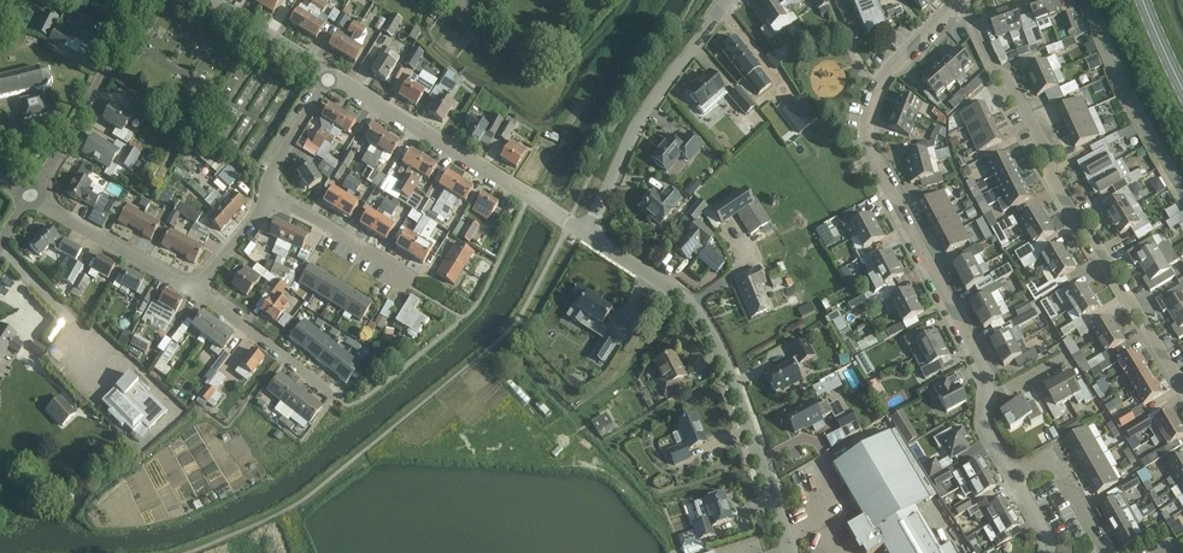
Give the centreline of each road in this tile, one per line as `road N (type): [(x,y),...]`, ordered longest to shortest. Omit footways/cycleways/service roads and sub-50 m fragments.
road 1 (residential): [(1182,388),(1051,179),(1049,151),(963,0)]
road 2 (residential): [(791,552),(743,410),(697,309),(590,234)]
road 3 (residential): [(988,398),(989,375),(874,159),(869,131),(879,83)]
road 4 (residential): [(590,234),(325,72)]
road 5 (residential): [(590,234),(634,128),(728,0)]
road 6 (residential): [(30,197),(145,0)]
road 7 (unclassified): [(1182,191),(1109,54),(1090,0)]
road 8 (residential): [(30,197),(195,289)]
road 9 (residential): [(340,400),(195,289)]
road 10 (residential): [(412,277),(273,195)]
road 11 (residential): [(1013,476),(1051,455),(1108,552)]
road 12 (residential): [(325,72),(207,0)]
road 13 (residential): [(273,195),(270,171),(325,72)]
road 14 (residential): [(195,289),(273,195)]

